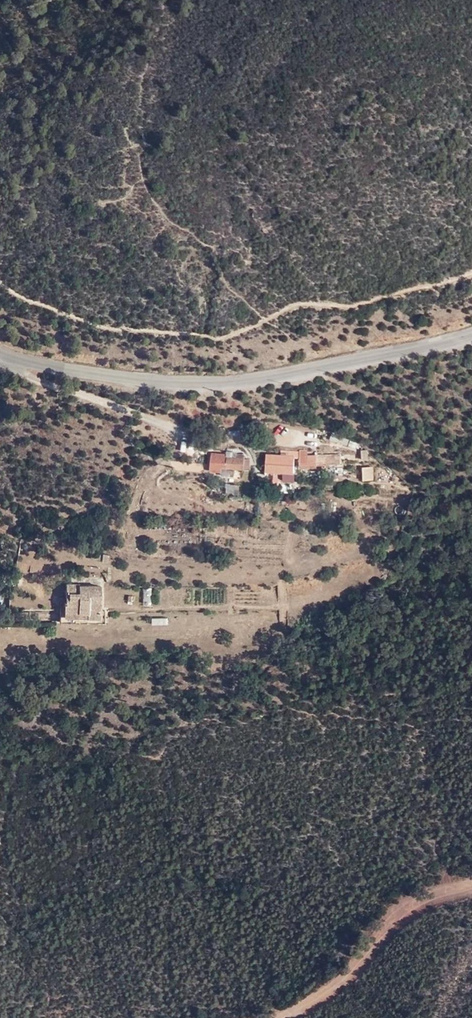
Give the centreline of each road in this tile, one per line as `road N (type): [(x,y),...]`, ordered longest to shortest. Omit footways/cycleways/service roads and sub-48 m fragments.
road 1 (unclassified): [(0,351),(65,368),(216,383),(471,333)]
road 2 (track): [(285,1017),(326,994),(376,948),(411,901),(471,885)]

